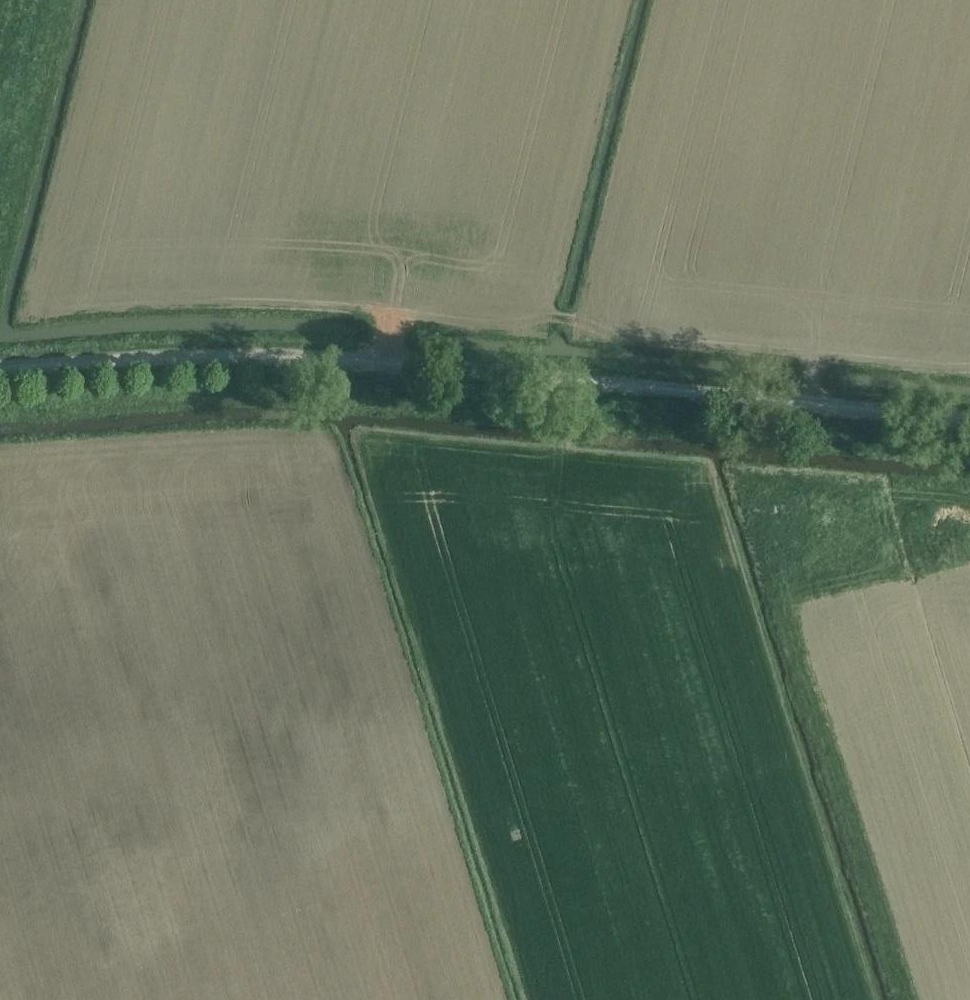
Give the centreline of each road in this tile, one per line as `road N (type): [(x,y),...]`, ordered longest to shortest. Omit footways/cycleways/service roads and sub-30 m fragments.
road 1 (unclassified): [(969,421),(325,359),(0,369)]

